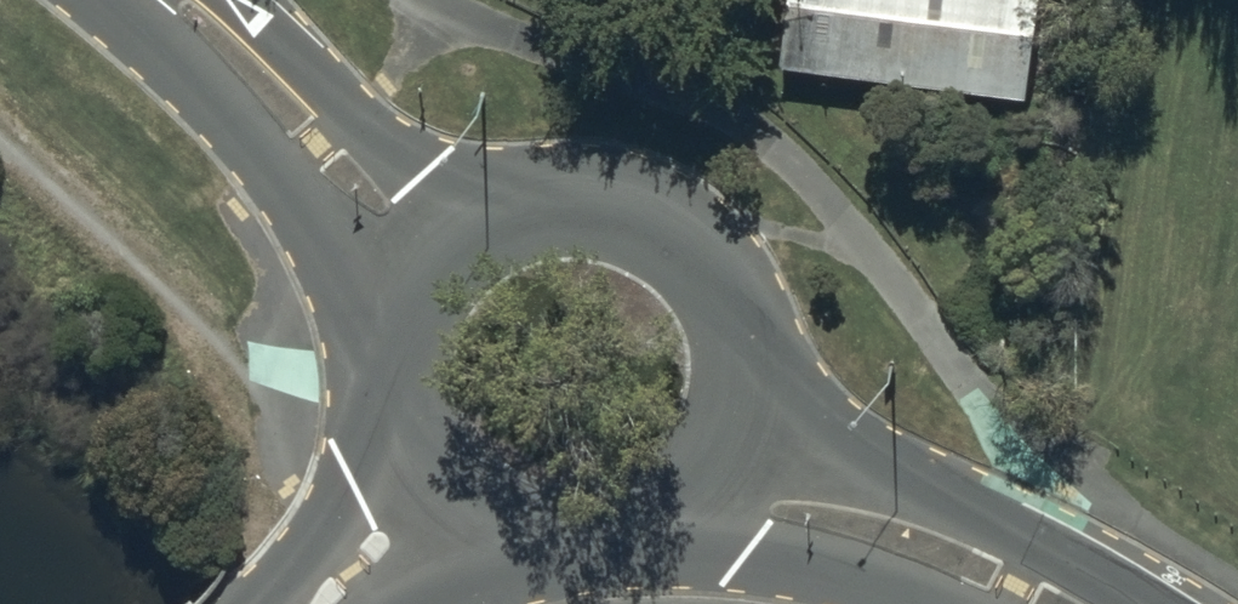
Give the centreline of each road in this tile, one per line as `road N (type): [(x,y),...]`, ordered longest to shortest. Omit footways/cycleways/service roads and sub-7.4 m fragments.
road 1 (tertiary): [(441,238),(491,203),(551,187),(612,190),(669,214),(714,256),(743,310),(753,371),(742,431),(711,484)]
road 2 (tertiary): [(441,238),(381,206),(176,0)]
road 3 (tertiary): [(1048,603),(901,543),(711,484)]
road 4 (tertiary): [(711,484),(666,524),(611,546),(551,550),(493,534),(444,501)]
road 5 (tertiary): [(444,501),(408,454),(389,399),(388,341),(406,285),(441,238)]
road 6 (secondary): [(444,501),(328,603)]

